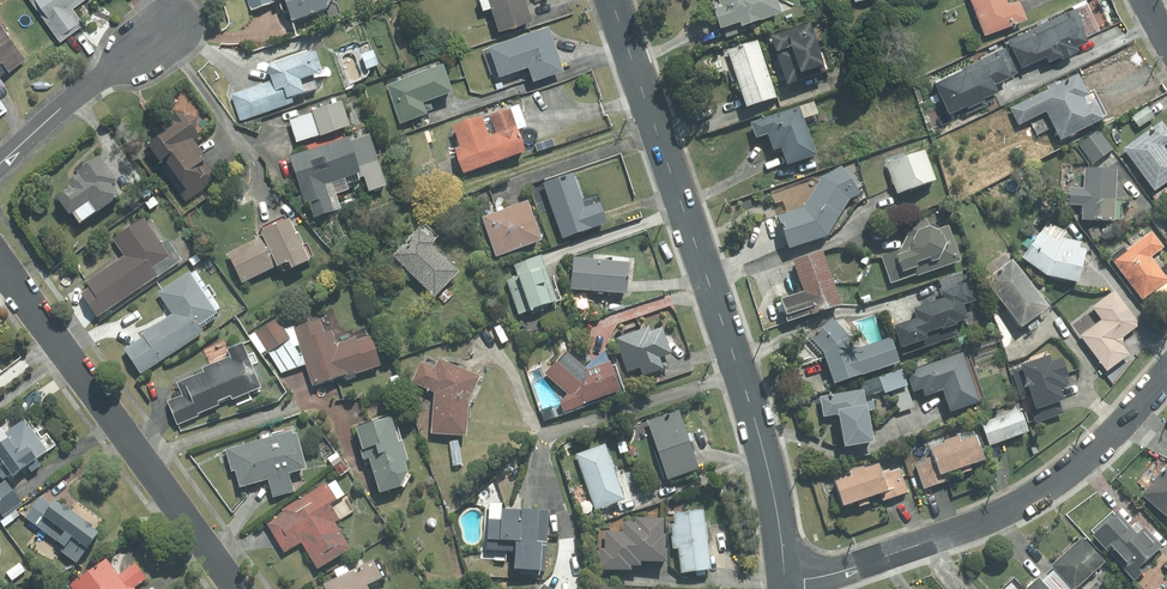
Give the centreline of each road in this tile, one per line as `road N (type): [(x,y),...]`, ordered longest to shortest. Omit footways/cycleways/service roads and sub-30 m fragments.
road 1 (tertiary): [(790,585),(765,461),(610,0)]
road 2 (residential): [(1166,370),(1100,448),(1025,502),(790,585)]
road 3 (residential): [(238,588),(0,263)]
road 4 (residential): [(157,38),(0,164)]

